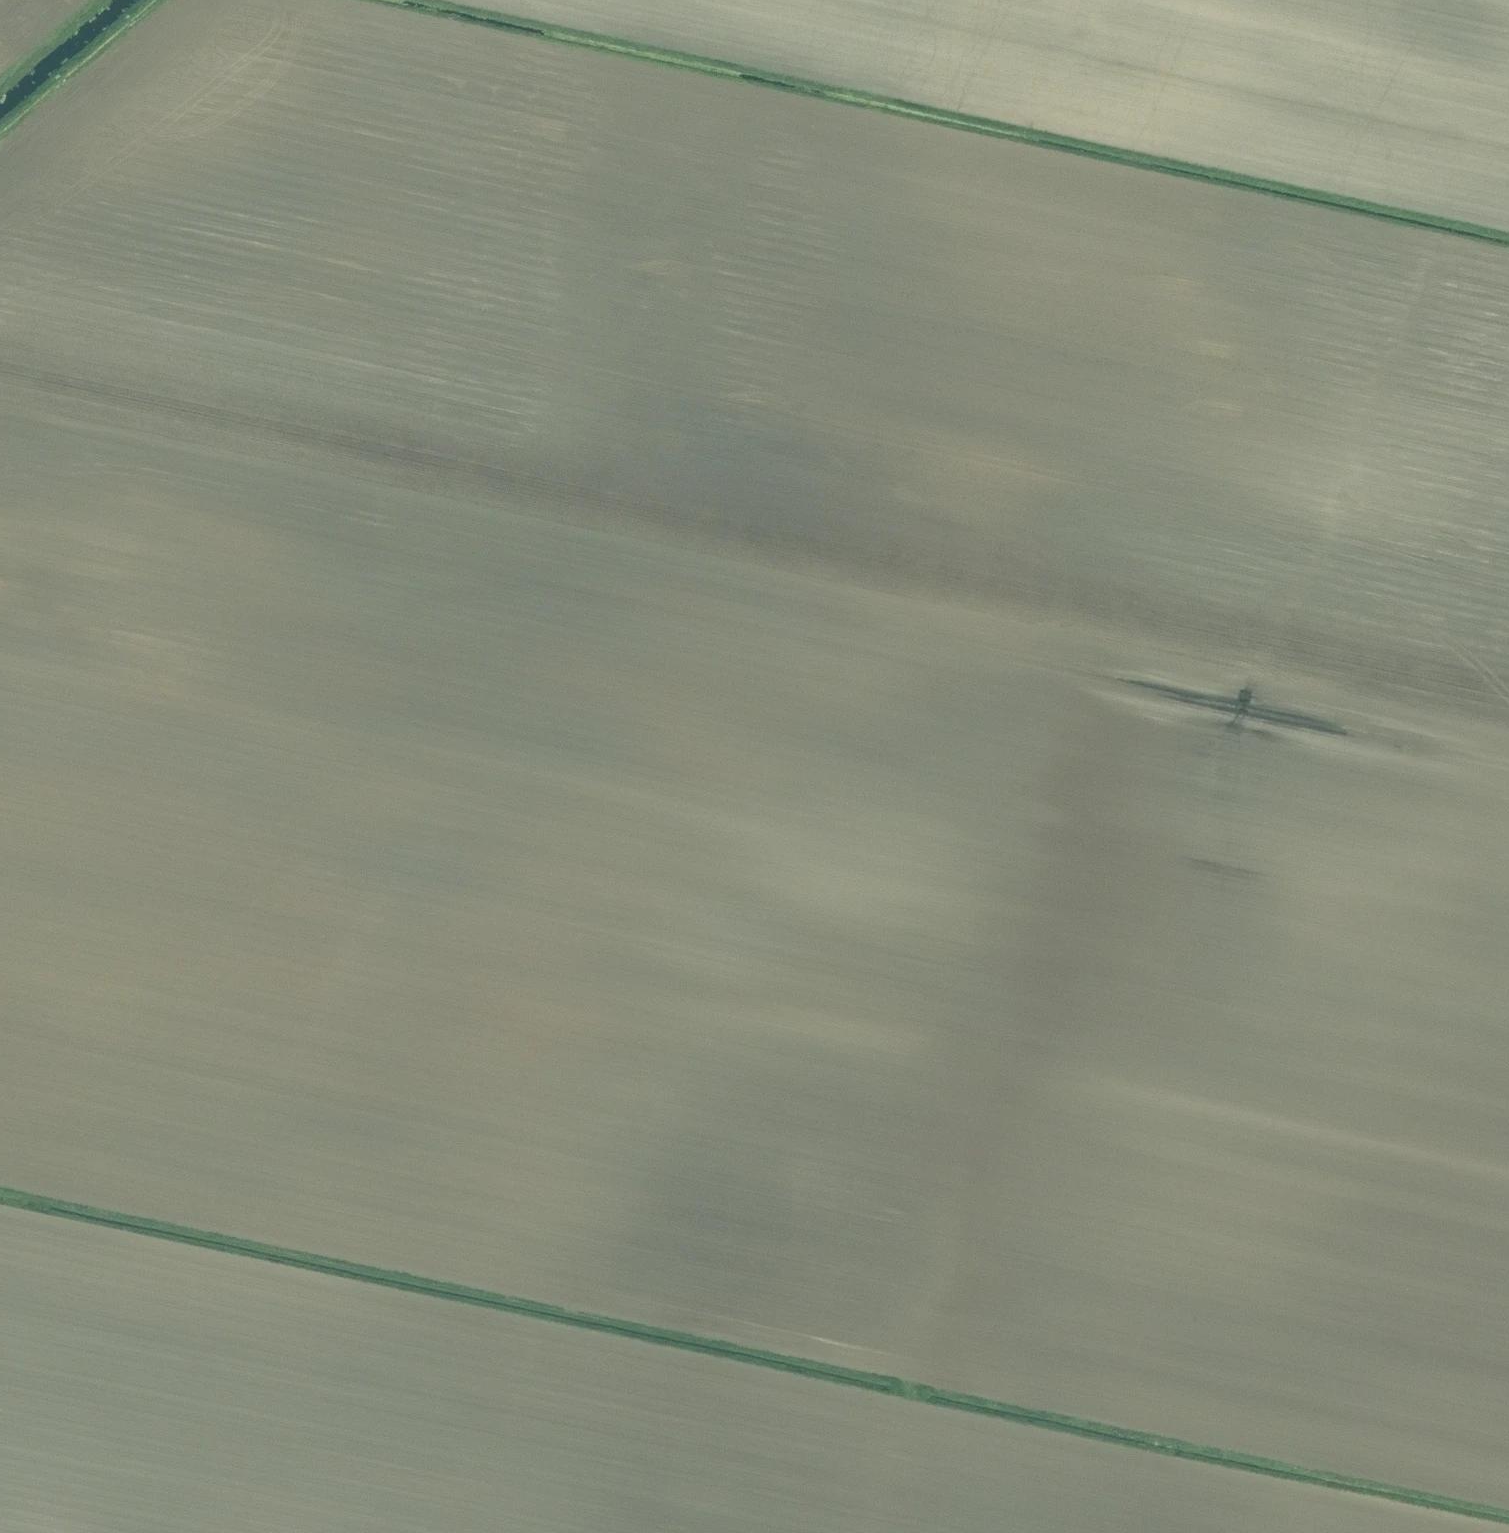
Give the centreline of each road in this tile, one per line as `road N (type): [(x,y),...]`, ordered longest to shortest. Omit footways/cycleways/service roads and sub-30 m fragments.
road 1 (track): [(913,1404),(1508,1532)]

